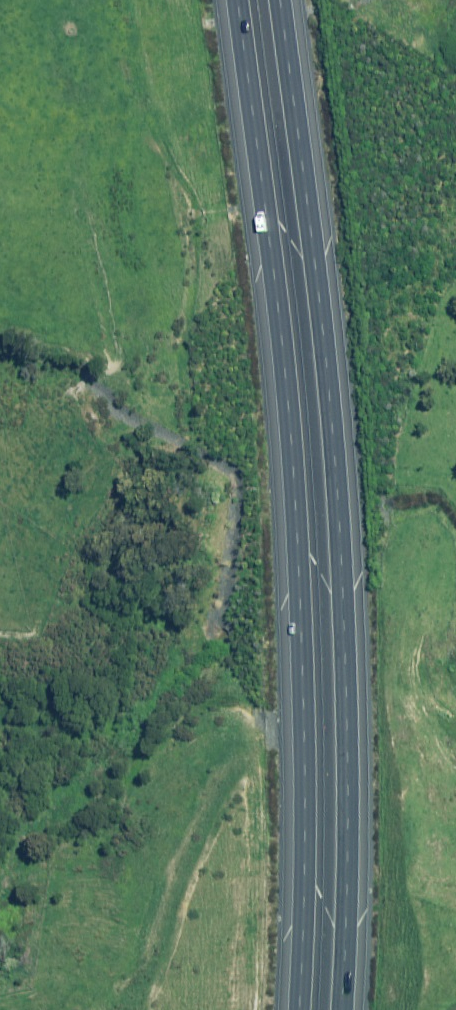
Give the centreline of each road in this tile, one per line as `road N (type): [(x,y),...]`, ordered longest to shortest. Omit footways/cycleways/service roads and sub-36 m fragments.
road 1 (motorway): [(297,1009),(304,755),(297,532),(236,0)]
road 2 (motorway): [(280,0),(339,522),(347,781),(340,1009)]

